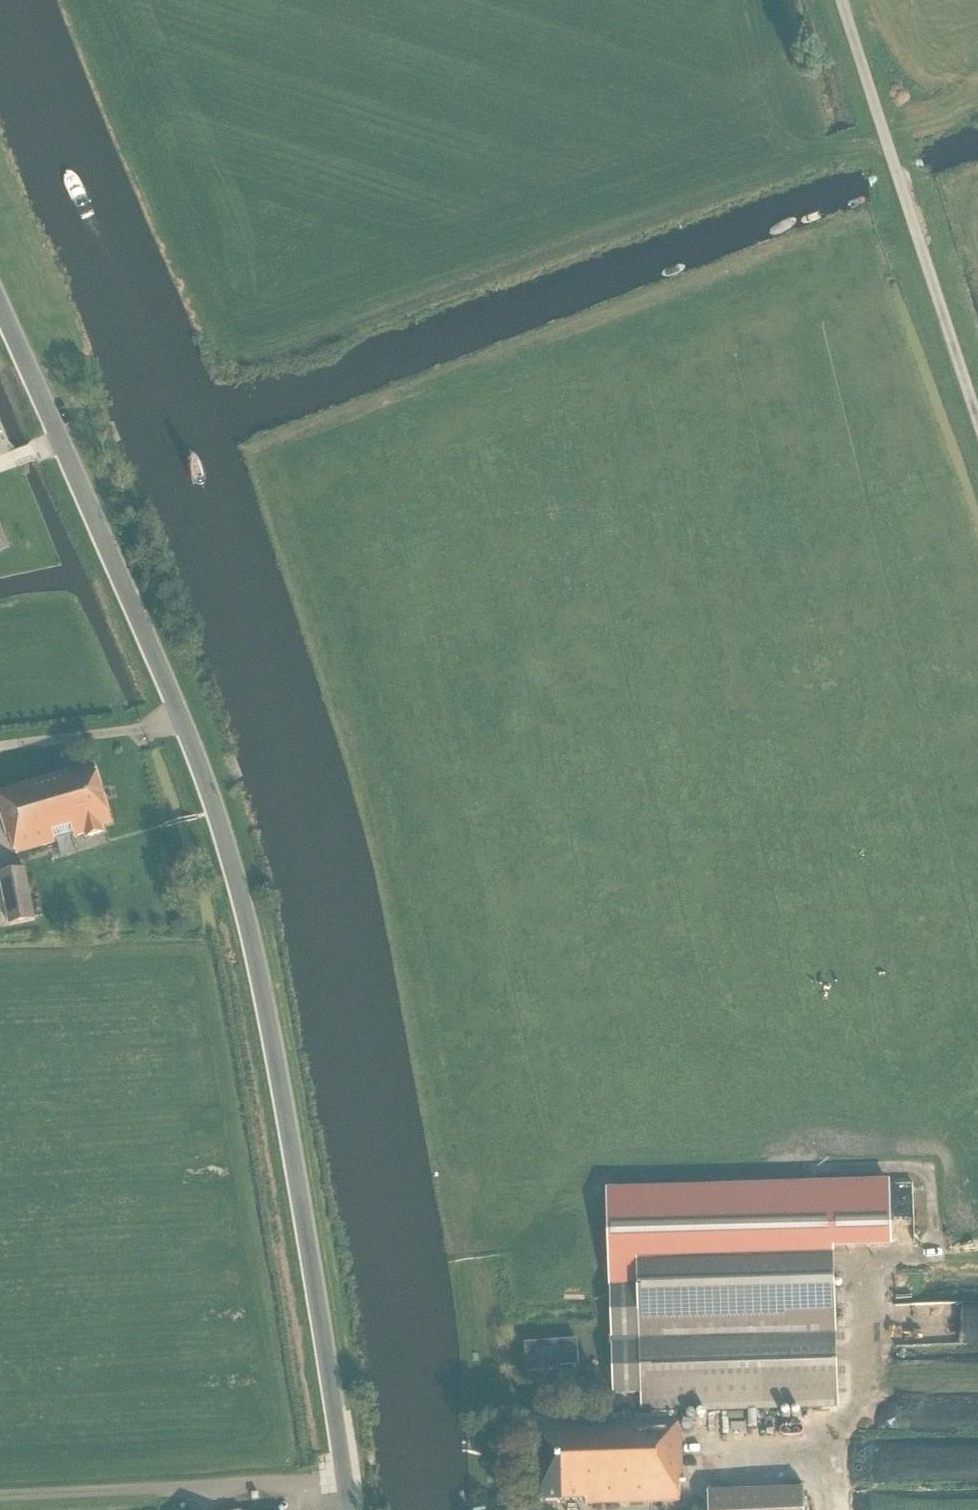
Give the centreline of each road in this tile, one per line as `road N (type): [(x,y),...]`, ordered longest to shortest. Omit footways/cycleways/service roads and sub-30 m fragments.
road 1 (unclassified): [(349,1509),(247,901),(179,716),(0,309)]
road 2 (unclassified): [(977,421),(842,0)]

